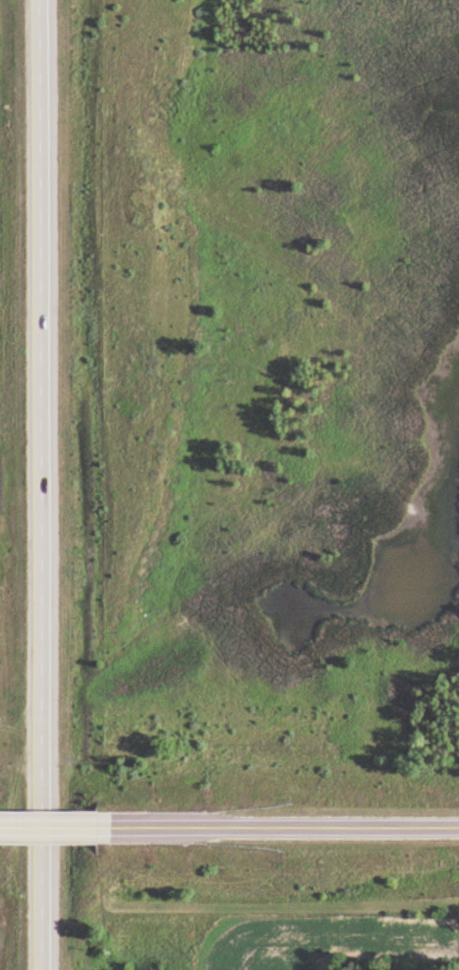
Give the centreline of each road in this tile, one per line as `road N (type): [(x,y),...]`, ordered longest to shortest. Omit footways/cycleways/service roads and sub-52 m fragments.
road 1 (motorway): [(47,969),(43,0)]
road 2 (tertiary): [(107,827),(458,828)]

